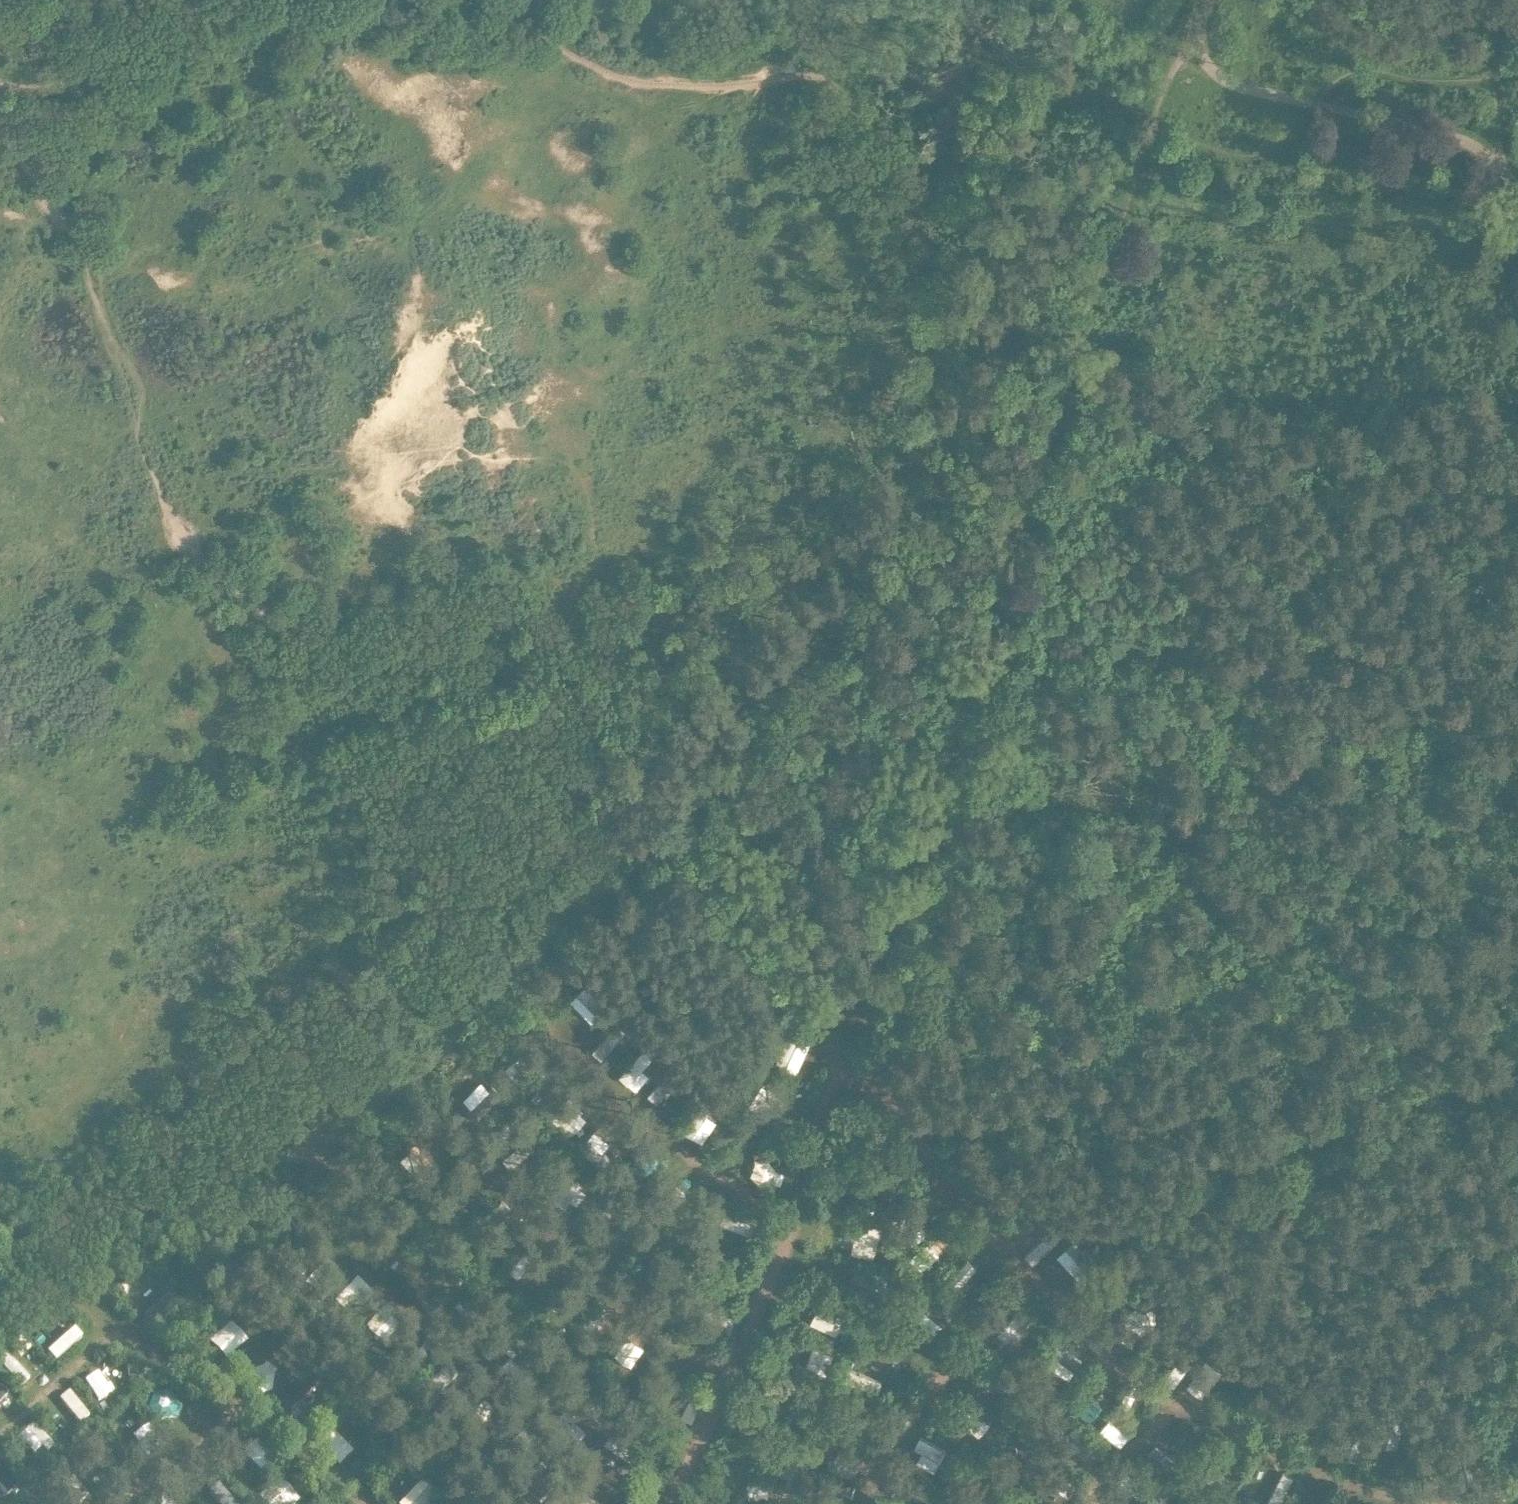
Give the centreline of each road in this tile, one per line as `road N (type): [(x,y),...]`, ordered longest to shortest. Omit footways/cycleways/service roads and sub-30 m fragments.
road 1 (track): [(115,1327),(0,1435)]

